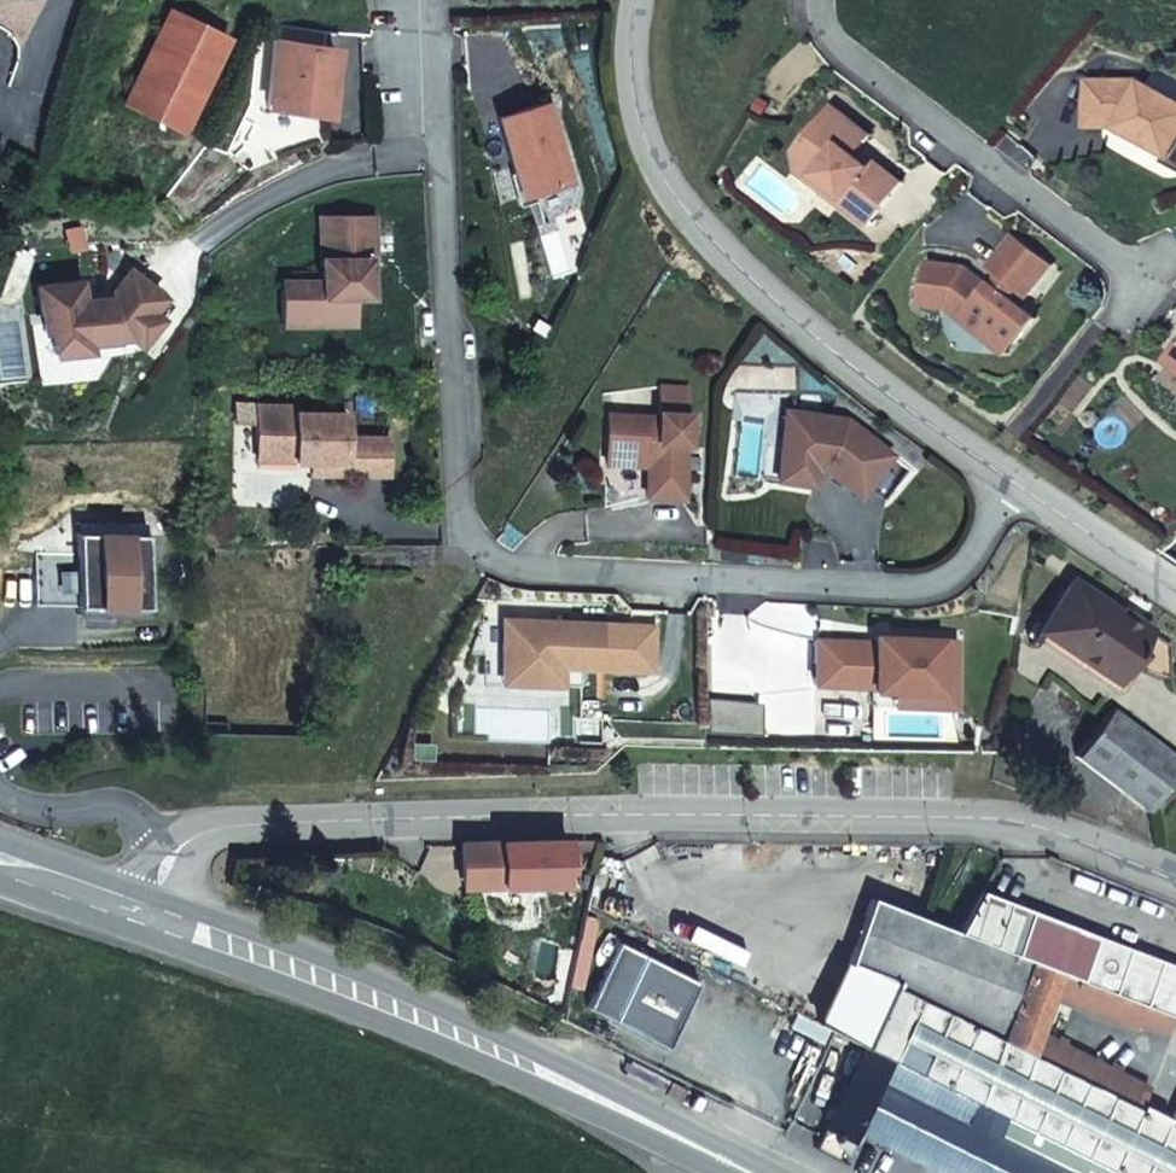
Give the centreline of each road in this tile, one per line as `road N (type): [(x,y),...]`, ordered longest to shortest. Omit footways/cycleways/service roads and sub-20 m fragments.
road 1 (residential): [(430,0),(455,515),(477,552),(514,572),(923,586),(958,568),(1021,487)]
road 2 (unclassified): [(1175,874),(990,817),(225,824),(176,848)]
road 3 (unclassified): [(640,0),(633,30),(649,132),(682,208),(921,419),(1021,487)]
road 4 (primary): [(151,916),(486,1048),(740,1172)]
road 5 (residential): [(1151,279),(853,64),(825,18),(827,0)]
road 6 (residential): [(0,792),(49,809),(113,802),(176,848)]
road 7 (unclassified): [(1021,487),(1175,594)]
road 8 (primary): [(0,863),(151,916)]

